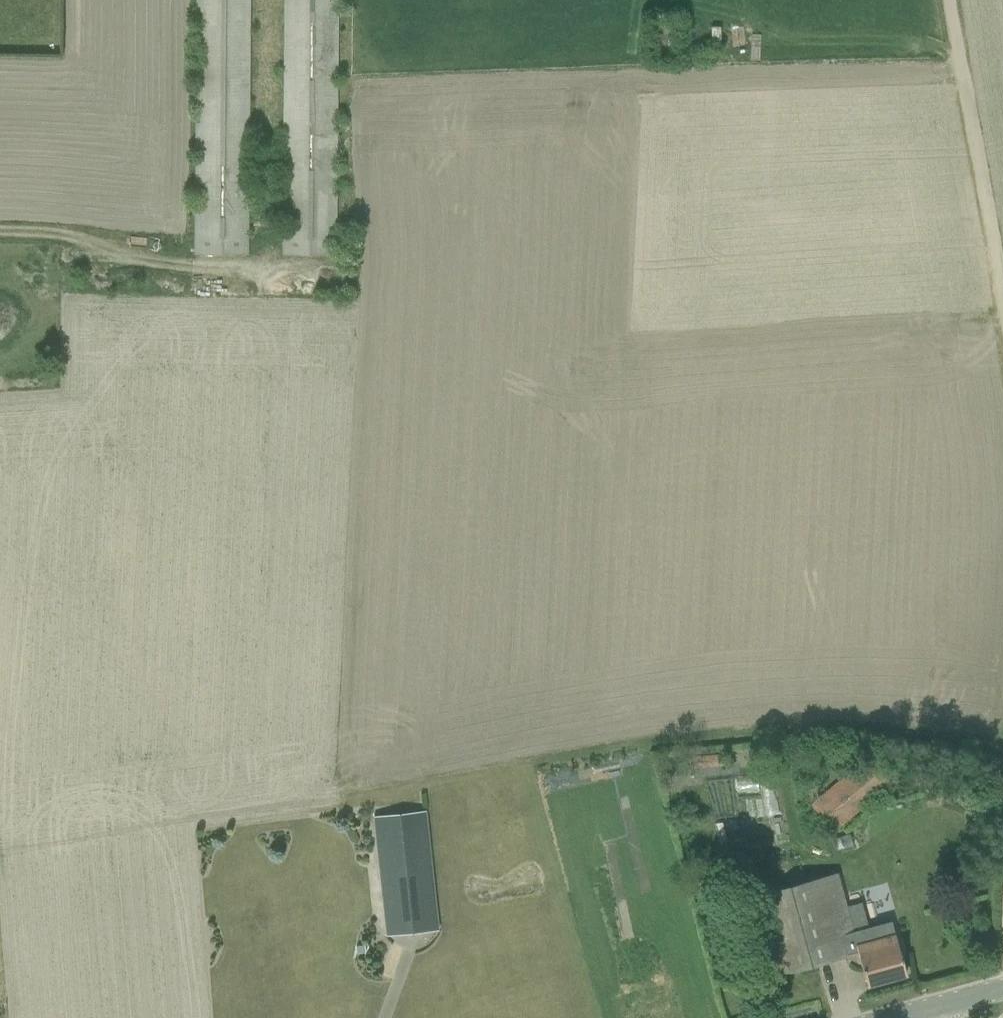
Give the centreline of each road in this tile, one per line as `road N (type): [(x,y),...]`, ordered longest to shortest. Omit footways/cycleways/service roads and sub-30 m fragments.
road 1 (track): [(949,0),(1002,332)]

